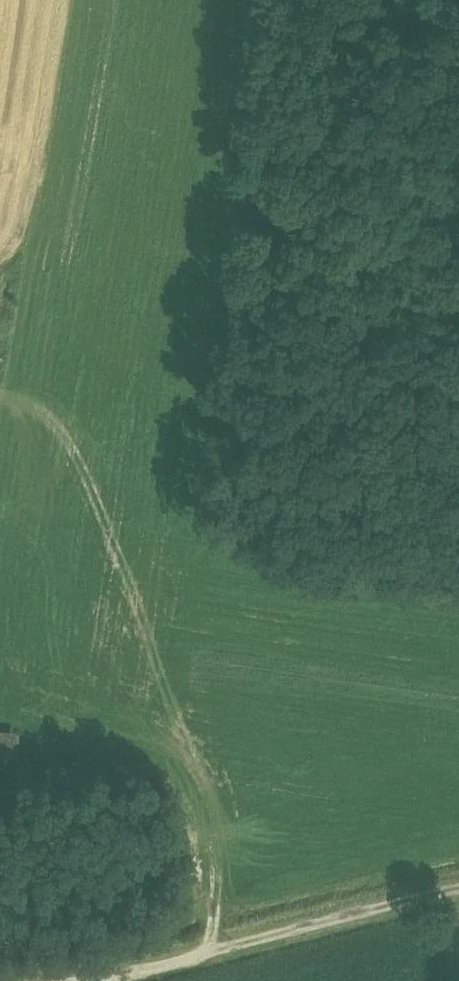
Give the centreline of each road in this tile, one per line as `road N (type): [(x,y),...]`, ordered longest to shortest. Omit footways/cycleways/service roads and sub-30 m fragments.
road 1 (track): [(93,980),(458,890)]

